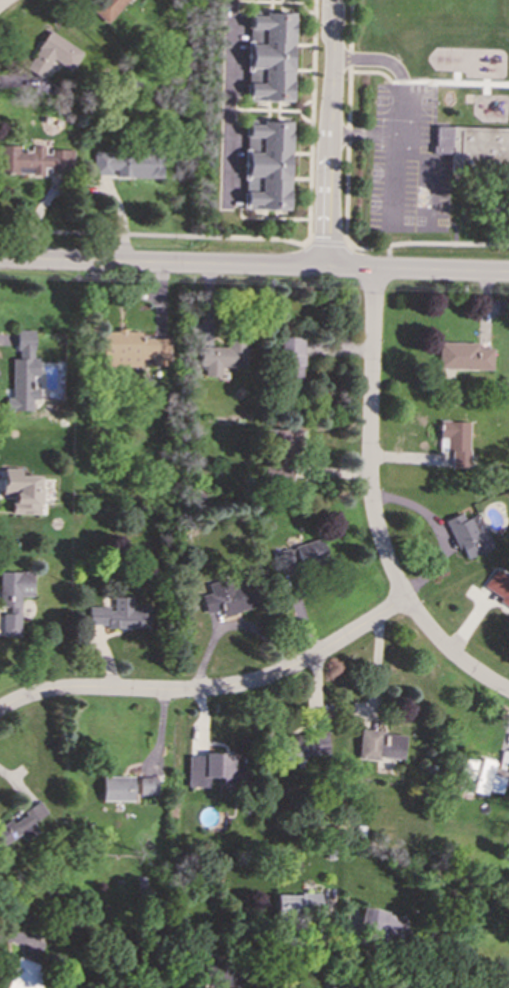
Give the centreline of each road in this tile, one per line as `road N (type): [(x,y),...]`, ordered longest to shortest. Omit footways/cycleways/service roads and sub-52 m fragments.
road 1 (tertiary): [(508,275),(0,261)]
road 2 (residential): [(508,691),(461,661),(403,599),(376,530),(369,488),(375,271)]
road 3 (residential): [(403,599),(265,679),(185,692),(55,690),(0,712)]
road 4 (residential): [(326,270),(331,0)]

